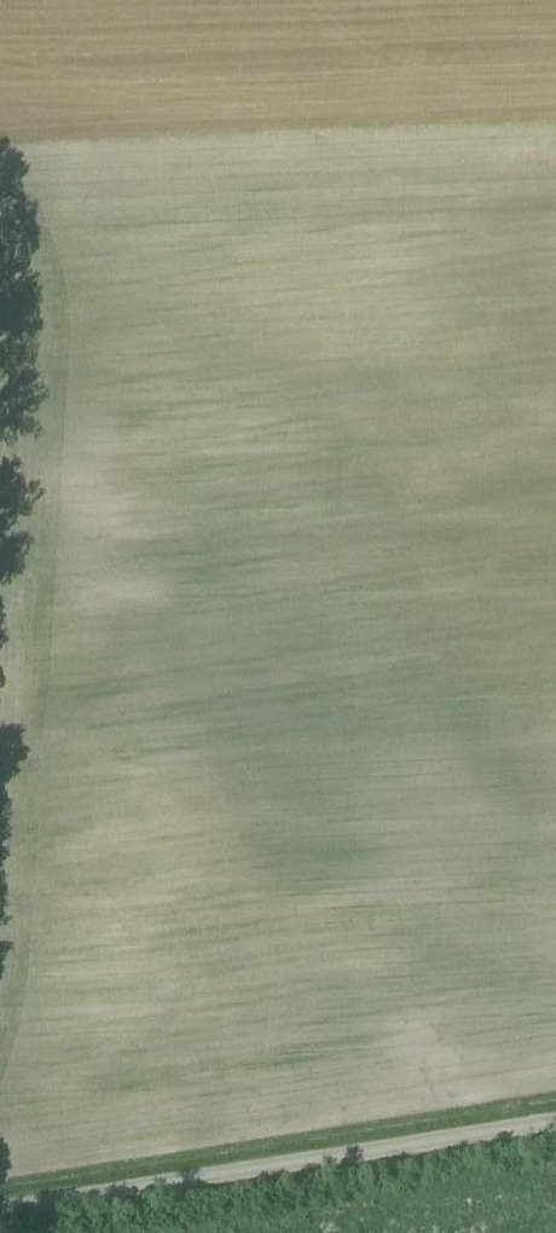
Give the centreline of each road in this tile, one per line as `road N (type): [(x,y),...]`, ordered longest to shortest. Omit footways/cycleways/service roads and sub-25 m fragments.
road 1 (unclassified): [(0,1205),(555,1120)]

